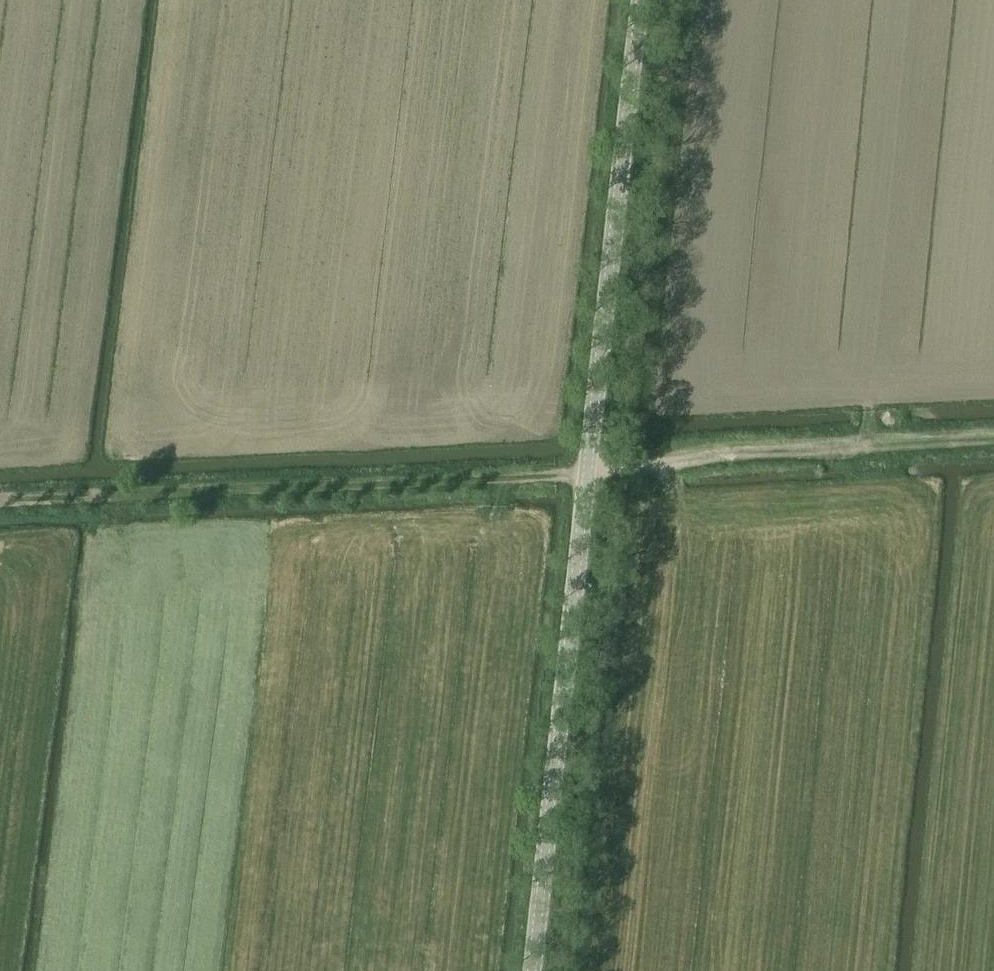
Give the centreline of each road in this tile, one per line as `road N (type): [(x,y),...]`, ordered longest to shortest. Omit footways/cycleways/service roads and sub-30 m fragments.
road 1 (unclassified): [(528,970),(640,0)]
road 2 (track): [(587,470),(993,442)]

